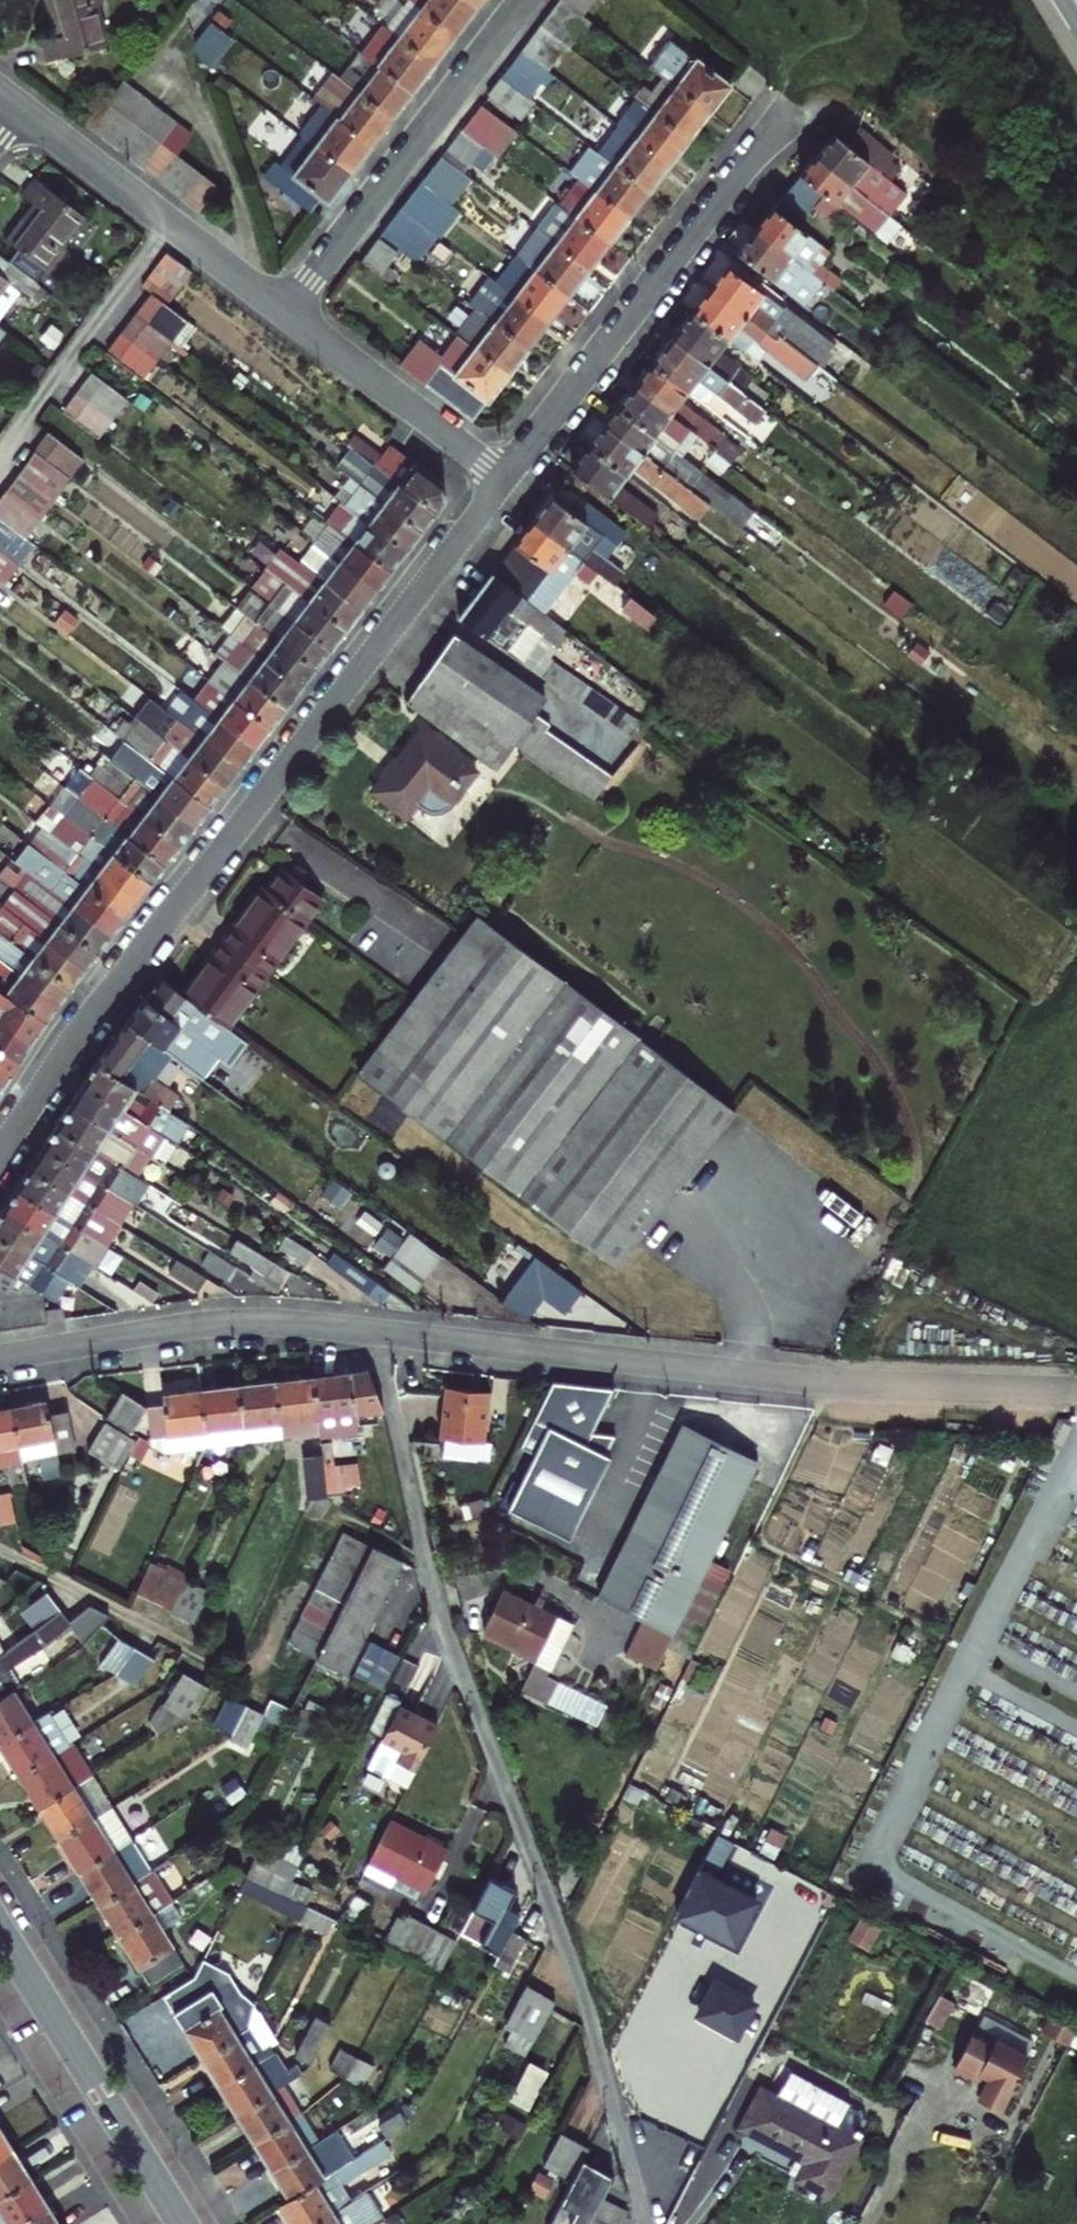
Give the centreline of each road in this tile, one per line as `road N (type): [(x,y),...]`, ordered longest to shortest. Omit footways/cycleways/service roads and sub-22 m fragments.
road 1 (residential): [(374,1333),(434,1588),(577,1986),(647,2223)]
road 2 (residential): [(505,480),(115,985),(0,1156)]
road 3 (residential): [(1076,1390),(839,1383),(374,1333)]
road 4 (residential): [(784,111),(505,480)]
road 5 (residential): [(517,0),(283,309)]
road 6 (residential): [(374,1333),(236,1323),(0,1360)]
road 7 (residential): [(0,1931),(182,2223)]
road 8 (residential): [(283,309),(20,106)]
road 9 (residential): [(505,480),(283,309)]

